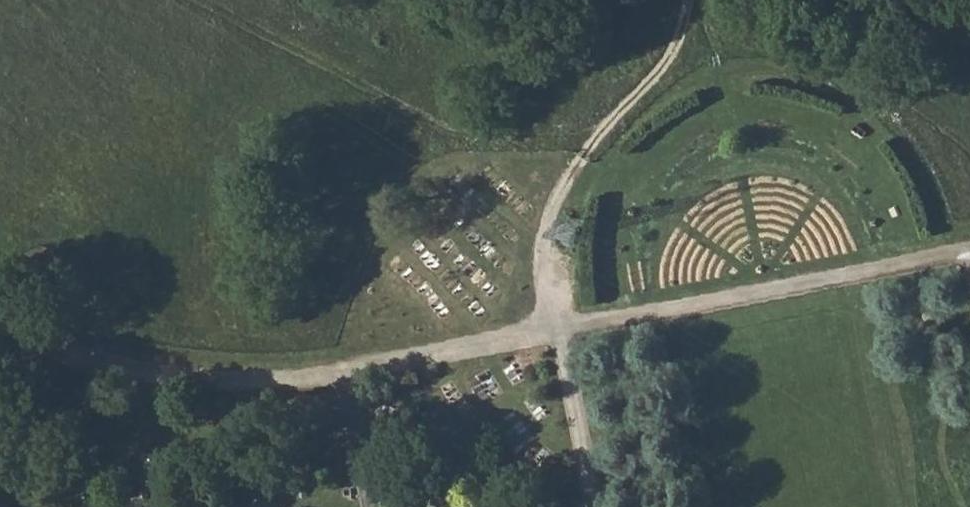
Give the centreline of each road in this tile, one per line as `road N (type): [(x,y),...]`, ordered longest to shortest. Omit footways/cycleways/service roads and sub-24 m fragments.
road 1 (track): [(699,0),(680,52),(618,102),(571,173),(551,243),(559,325)]

